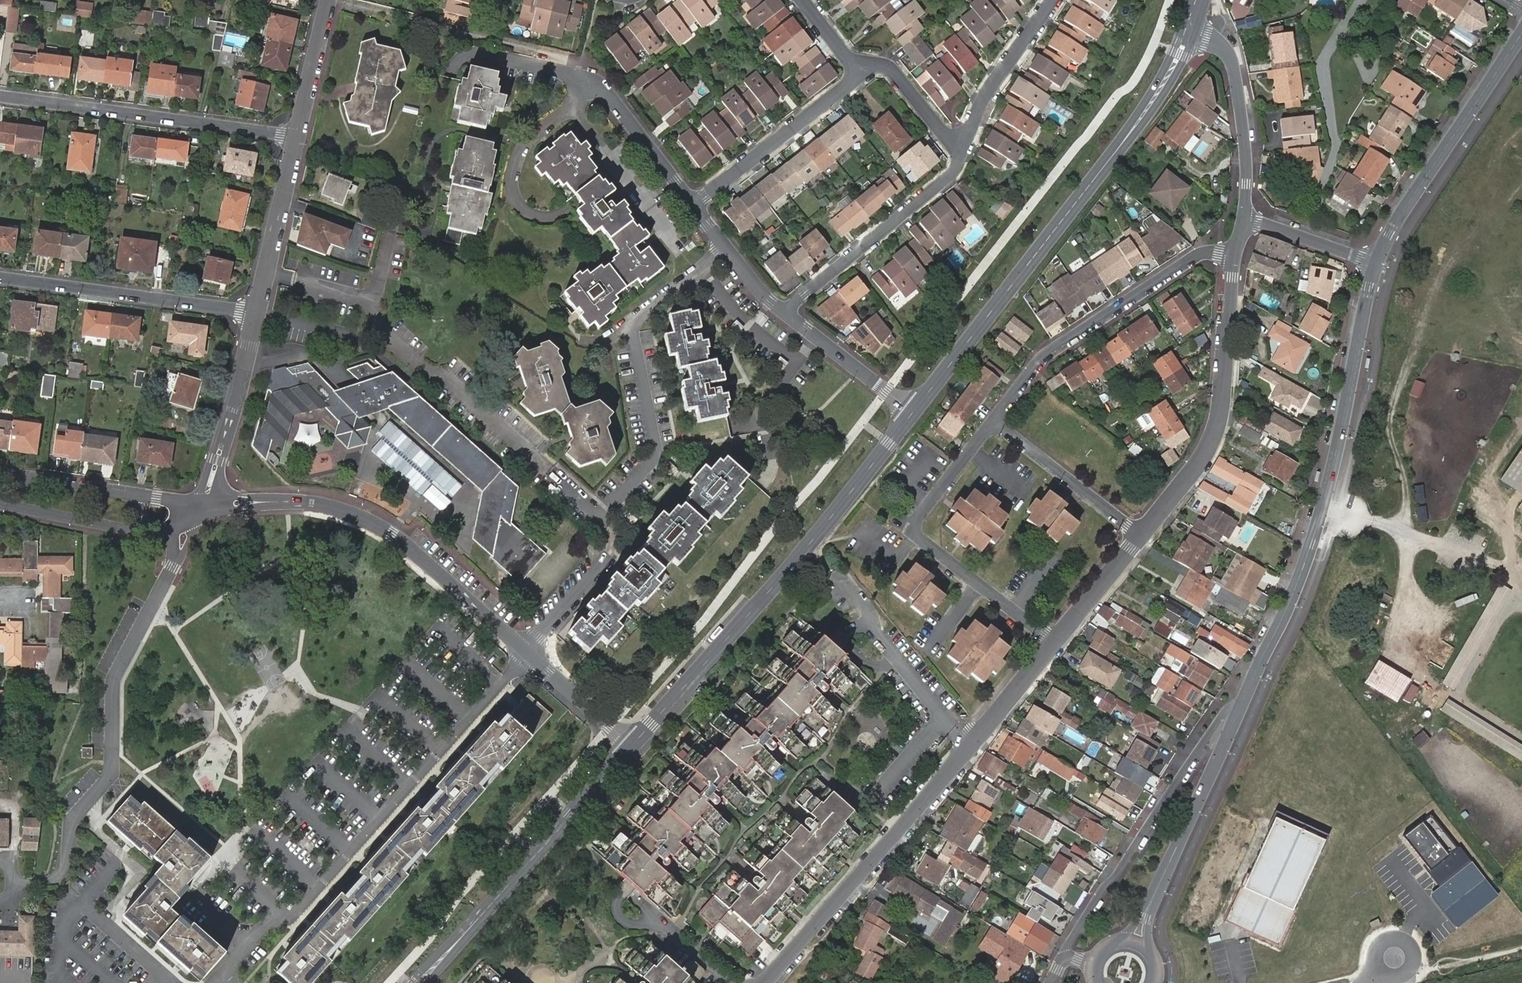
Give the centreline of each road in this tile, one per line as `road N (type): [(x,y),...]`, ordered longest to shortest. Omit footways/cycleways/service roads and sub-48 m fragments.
road 1 (tertiary): [(1135,943),(1303,568),(1375,263)]
road 2 (tertiary): [(913,411),(1135,126),(1189,30)]
road 3 (residential): [(217,981),(279,914),(290,922),(528,654)]
road 4 (residential): [(767,982),(1055,640)]
road 5 (tertiary): [(631,746),(913,411)]
road 6 (residential): [(549,472),(598,517),(655,455),(631,327),(727,250)]
road 7 (residential): [(207,506),(287,502),(370,521),(528,654)]
road 8 (residential): [(67,869),(71,821),(110,778),(114,679),(178,555)]
road 9 (tertiary): [(420,982),(631,746)]
road 10 (residential): [(993,419),(913,528),(1055,640)]
road 11 (track): [(1407,535),(1388,410),(1411,358),(1445,320),(1502,316),(1521,323)]
road 12 (residential): [(1139,536),(1215,431),(1234,256)]
road 13 (residential): [(1234,256),(1198,255),(1044,353),(993,419)]
road 14 (residential): [(0,96),(296,136)]
road 15 (tertiary): [(1375,263),(1521,33)]
road 16 (residential): [(258,311),(0,277)]
road 17 (residential): [(782,311),(951,175),(961,150)]
road 18 (residential): [(693,205),(871,64)]
road 19 (residential): [(1244,220),(1246,154),(1234,68),(1219,44),(1189,30)]
road 20 (residential): [(207,506),(258,311)]
road 21 (residential): [(190,510),(0,475)]
road 22 (residential): [(1139,536),(993,419)]
road 23 (residential): [(258,311),(296,136)]
road 24 (residential): [(961,150),(983,98),(1051,0)]
road 25 (residential): [(0,503),(167,531)]
road 26 (residential): [(693,205),(599,85),(586,82)]
road 27 (residential): [(913,411),(782,311)]
road 28 (track): [(1521,425),(1491,469),(1507,570)]
road 29 (residential): [(732,982),(673,931),(623,923),(616,899)]
road 30 (residential): [(296,136),(328,0)]
road 31 (residential): [(528,654),(631,746)]
road 32 (residential): [(1375,263),(1244,220)]
road 33 (residential): [(1055,640),(1139,536)]
road 34 (residential): [(871,64),(889,67),(961,150)]

